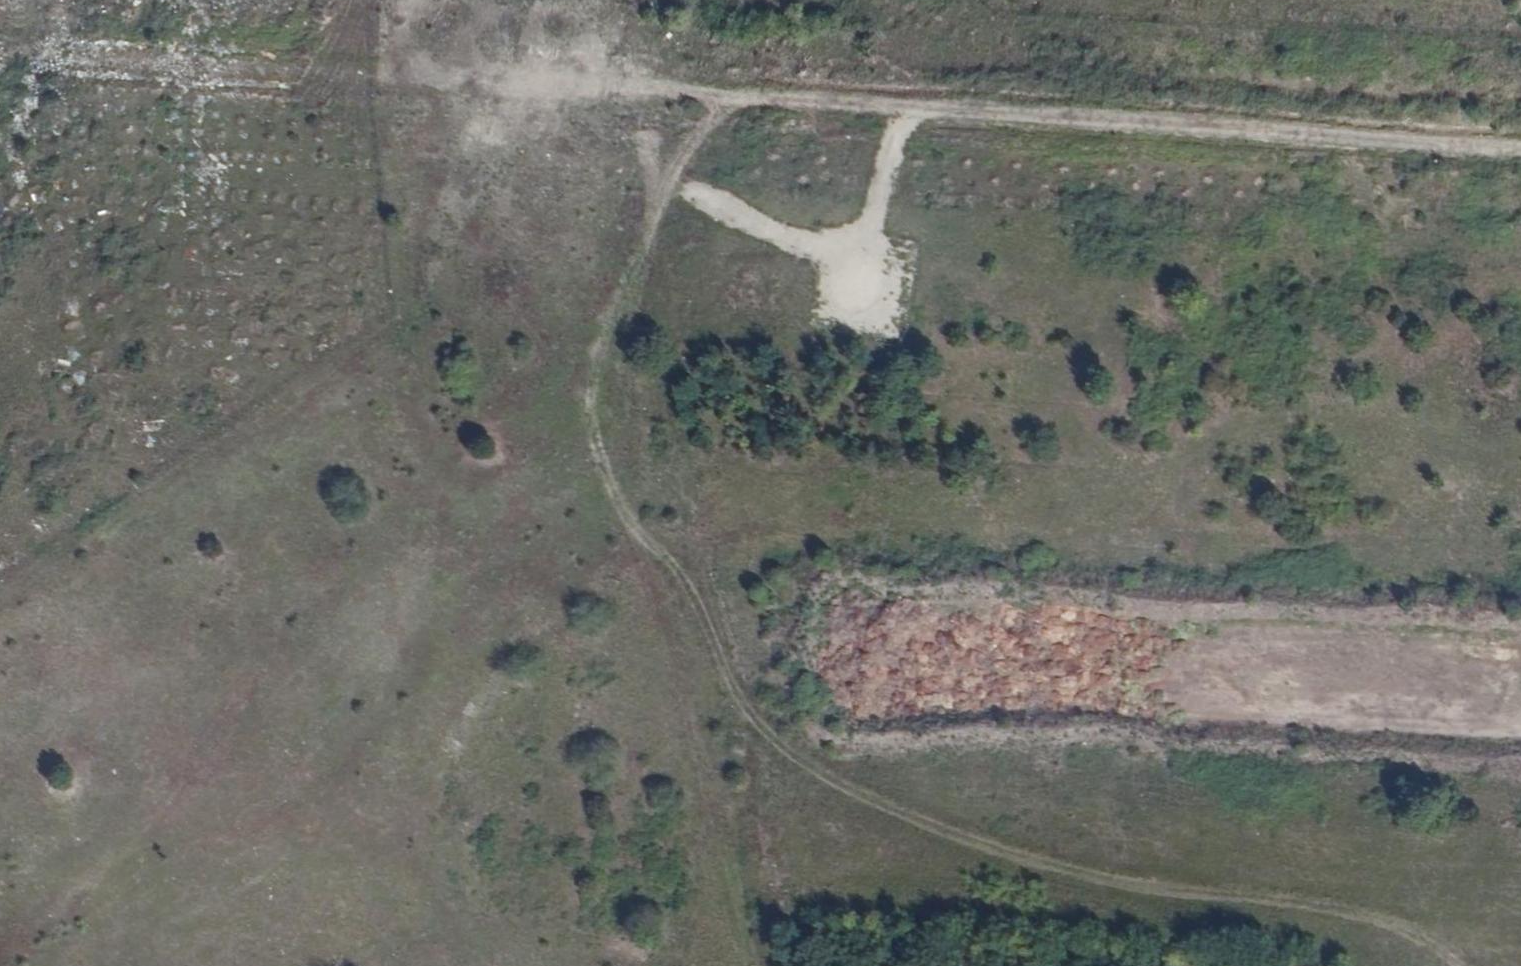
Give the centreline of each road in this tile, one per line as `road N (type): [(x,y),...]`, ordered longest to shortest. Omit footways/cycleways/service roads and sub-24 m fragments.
road 1 (track): [(0,51),(212,57),(644,93),(1520,144)]
road 2 (track): [(661,204),(716,602),(760,746),(778,965)]

